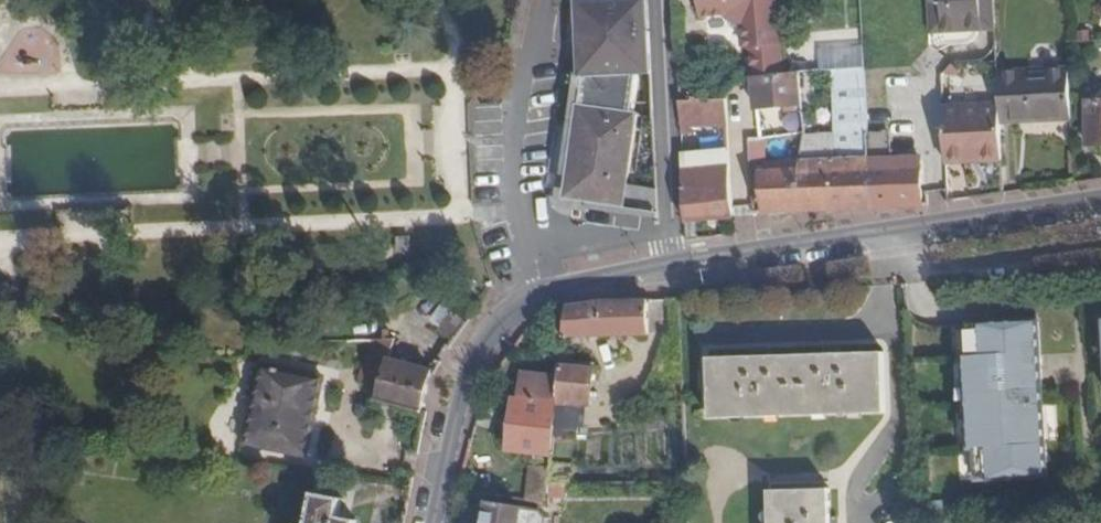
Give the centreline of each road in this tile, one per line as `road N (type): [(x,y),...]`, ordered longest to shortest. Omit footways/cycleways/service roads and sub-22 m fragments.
road 1 (tertiary): [(1100,205),(671,273)]
road 2 (tertiary): [(671,273),(594,282),(507,316),(484,342),(459,403),(430,522)]
road 3 (residential): [(671,273),(659,0)]

